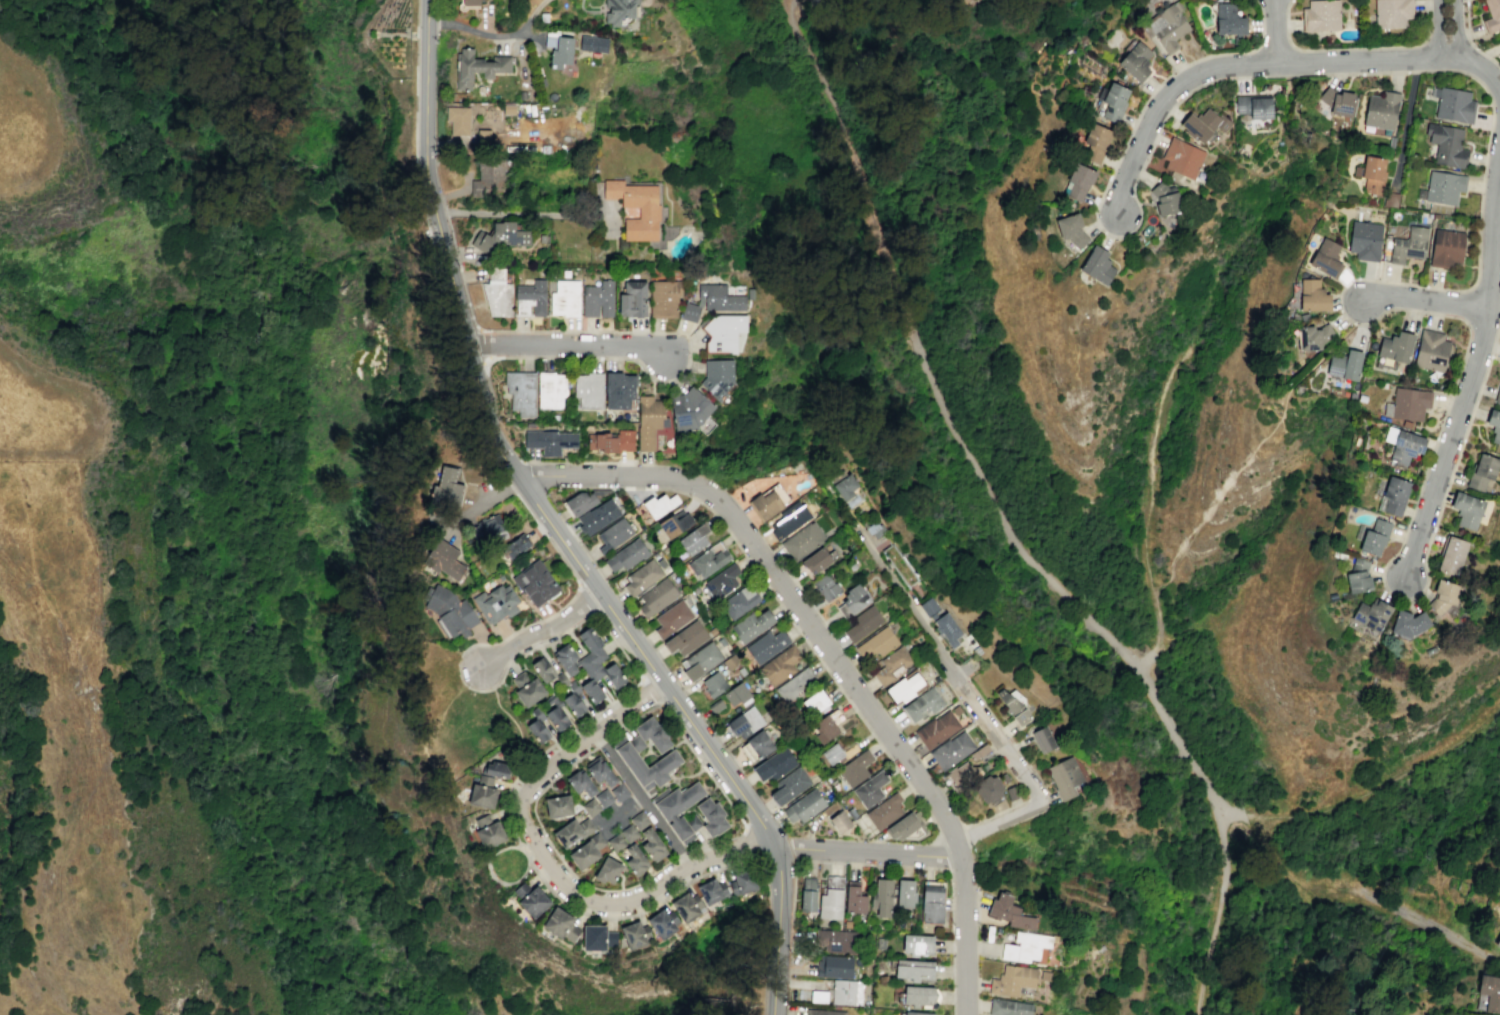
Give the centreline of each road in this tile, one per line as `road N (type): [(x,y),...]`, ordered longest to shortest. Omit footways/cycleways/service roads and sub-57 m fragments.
road 1 (residential): [(967,1014),(962,858),(946,820),(731,512),(680,478)]
road 2 (residential): [(663,686),(526,790),(526,826),(548,863),(572,891),(611,904),(652,893),(690,865),(768,834)]
road 3 (tertiary): [(517,478),(486,419),(426,182),(427,0)]
road 4 (tertiary): [(779,886),(778,851),(768,834),(517,478)]
road 5 (residential): [(1407,578),(1480,352),(1499,148)]
road 6 (residential): [(1436,58),(1227,65),(1190,76),(1150,119),(1116,213)]
road 7 (track): [(1136,672),(1157,641),(1143,548),(1150,452),(1159,403),(1195,343)]
road 8 (track): [(1218,806),(1270,818),(1353,802),(1460,742),(1499,707)]
road 9 (residential): [(467,345),(645,347),(677,361)]
road 10 (residential): [(962,858),(778,851)]
road 11 (residential): [(1035,792),(940,649)]
road 12 (residential): [(680,478),(517,478)]
road 13 (track): [(1499,960),(1362,894)]
road 14 (residential): [(940,649),(861,524)]
road 15 (residential): [(598,591),(482,666)]
road 16 (tertiary): [(773,1014),(779,886)]
road 17 (residential): [(1487,308),(1388,295),(1363,302)]

